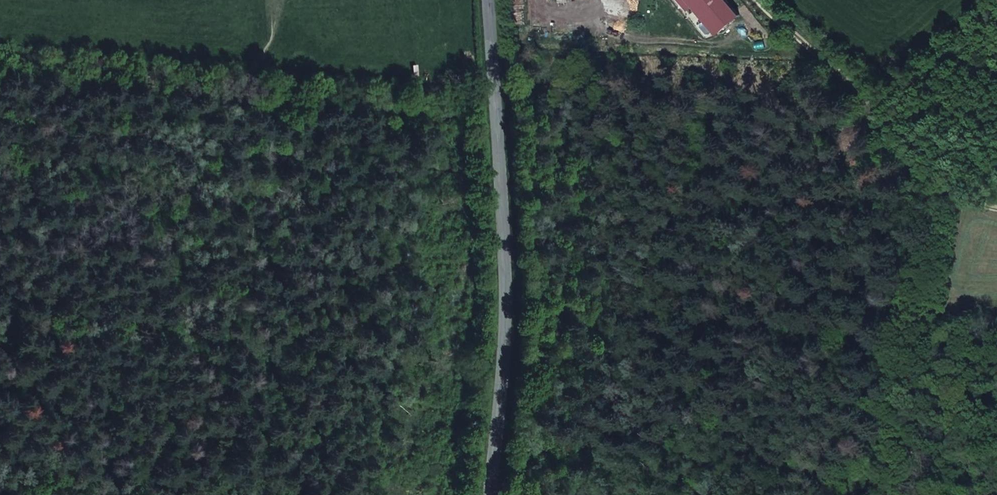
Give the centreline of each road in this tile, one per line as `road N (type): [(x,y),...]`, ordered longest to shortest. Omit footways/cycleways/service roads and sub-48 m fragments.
road 1 (secondary): [(487,0),(502,278),(490,494)]
road 2 (track): [(951,198),(822,54),(757,0)]

